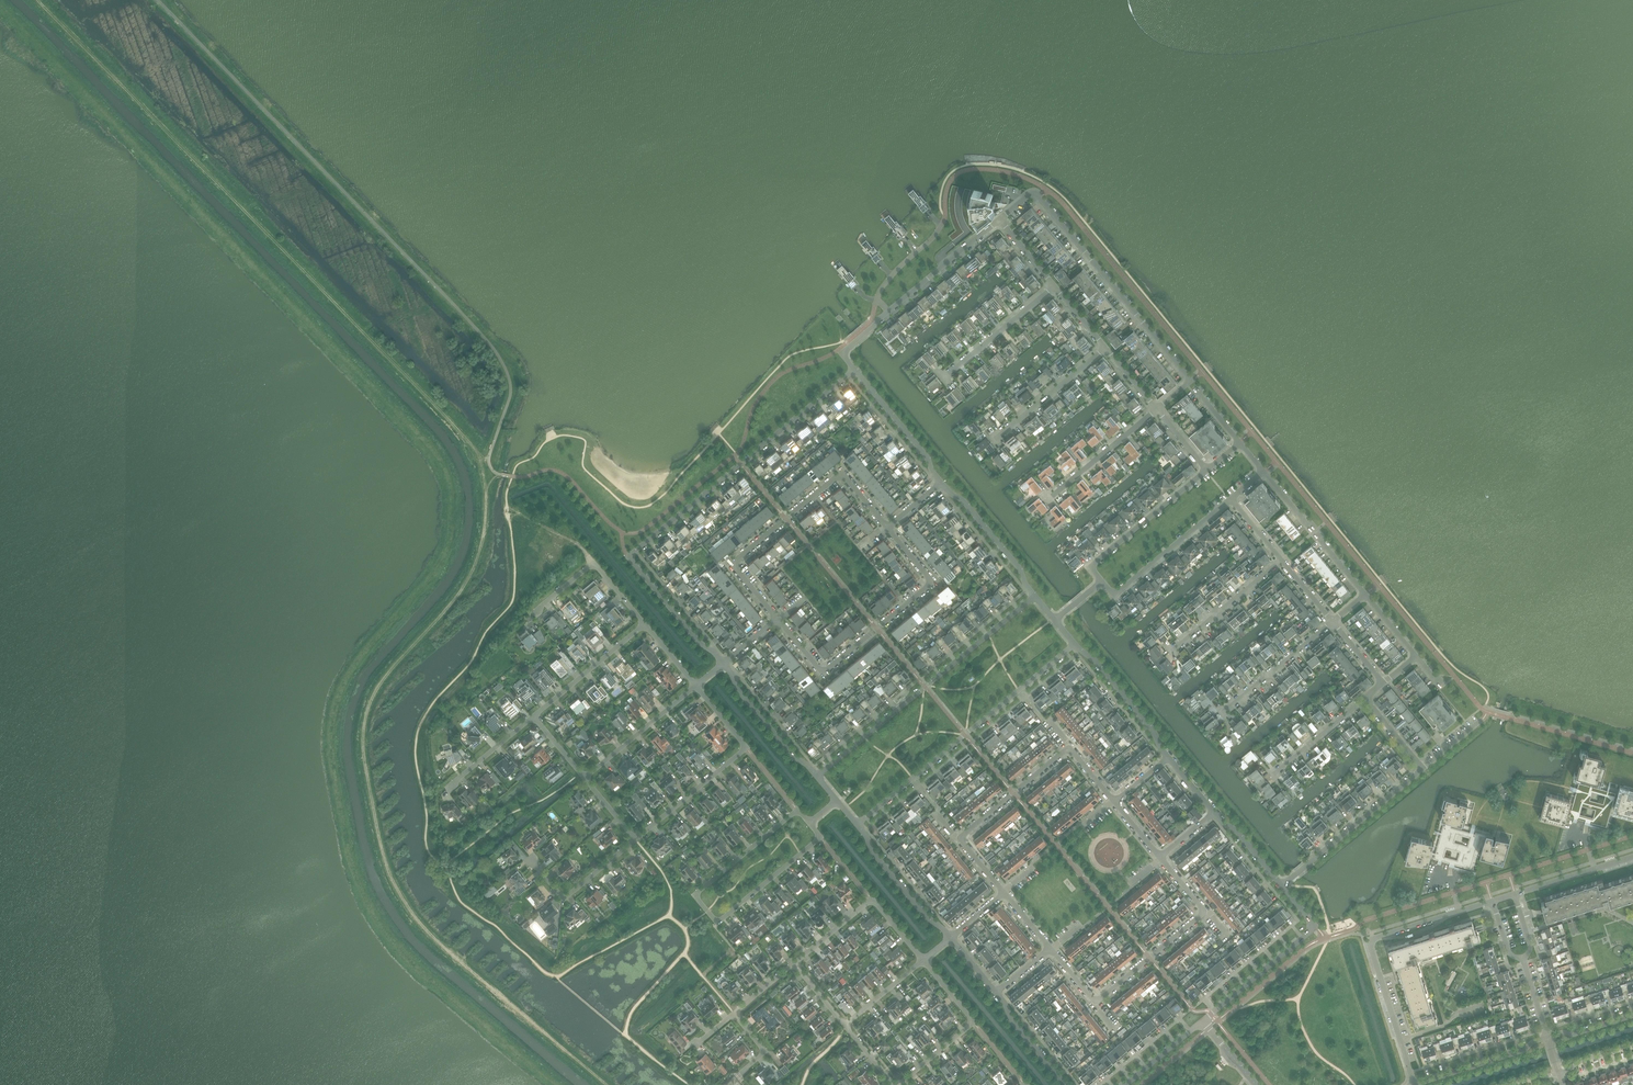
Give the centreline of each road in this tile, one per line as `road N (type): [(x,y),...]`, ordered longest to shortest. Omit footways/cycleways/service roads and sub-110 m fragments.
road 1 (track): [(490,462),(39,0)]
road 2 (tertiary): [(724,660),(629,558),(855,369)]
road 3 (residential): [(810,823),(820,837),(714,919),(700,890),(797,810)]
road 4 (residential): [(1191,383),(1039,192),(1000,217)]
road 5 (residential): [(818,776),(1034,595)]
road 6 (residential): [(857,823),(1074,644)]
road 7 (residential): [(1412,1084),(1371,941),(1491,903)]
road 8 (residential): [(855,369),(842,353),(1000,217)]
road 9 (residential): [(637,837),(746,748),(697,682)]
road 10 (residential): [(776,619),(736,569),(736,557),(842,476)]
road 11 (residential): [(822,672),(929,581),(888,527)]
road 12 (tertiary): [(1202,1021),(1312,929),(1282,885)]
road 13 (residential): [(1282,885),(1422,769)]
road 14 (residential): [(795,961),(872,900),(923,961)]
road 15 (residential): [(1102,581),(1117,592),(1230,497)]
road 16 (residential): [(1102,581),(1094,564),(1204,468)]
road 17 (residential): [(646,621),(596,559),(538,608)]
road 18 (tertiary): [(1034,595),(945,475)]
road 19 (tertiary): [(818,776),(724,660)]
road 20 (tertiary): [(1168,758),(1096,661),(1074,644)]
road 21 (tertiary): [(950,938),(857,823)]
road 22 (residential): [(1094,1002),(1205,908)]
road 23 (residential): [(587,776),(697,682)]
road 24 (residential): [(536,713),(646,621)]
road 25 (residential): [(1547,1037),(1412,1084)]
road 26 (residential): [(958,838),(1068,748)]
road 27 (residential): [(1171,647),(1280,557)]
road 28 (residential): [(533,858),(568,895),(637,837)]
road 29 (residential): [(1224,709),(1332,620)]
road 30 (tertiary): [(945,475),(855,369)]
road 31 (residential): [(999,433),(1105,346)]
road 32 (residential): [(949,370),(1053,281)]
road 33 (residential): [(1052,495),(1157,409)]
road 34 (residential): [(1515,895),(1632,858)]

